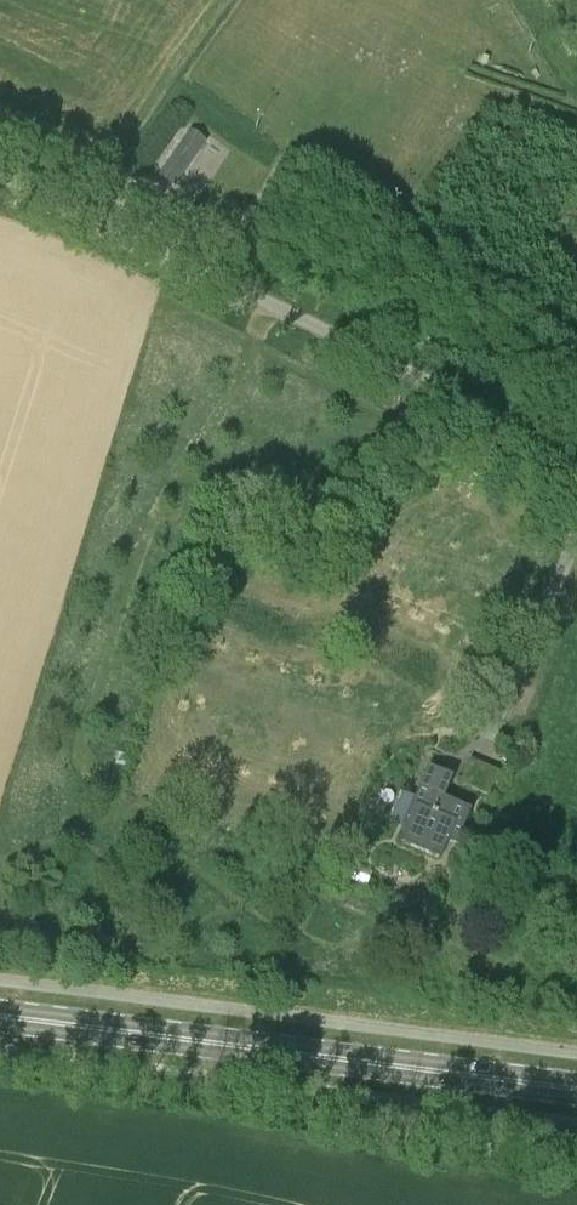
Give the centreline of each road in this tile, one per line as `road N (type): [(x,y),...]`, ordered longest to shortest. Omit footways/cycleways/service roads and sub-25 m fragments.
road 1 (unclassified): [(576,461),(0,176)]
road 2 (primary): [(576,1090),(0,1016)]

